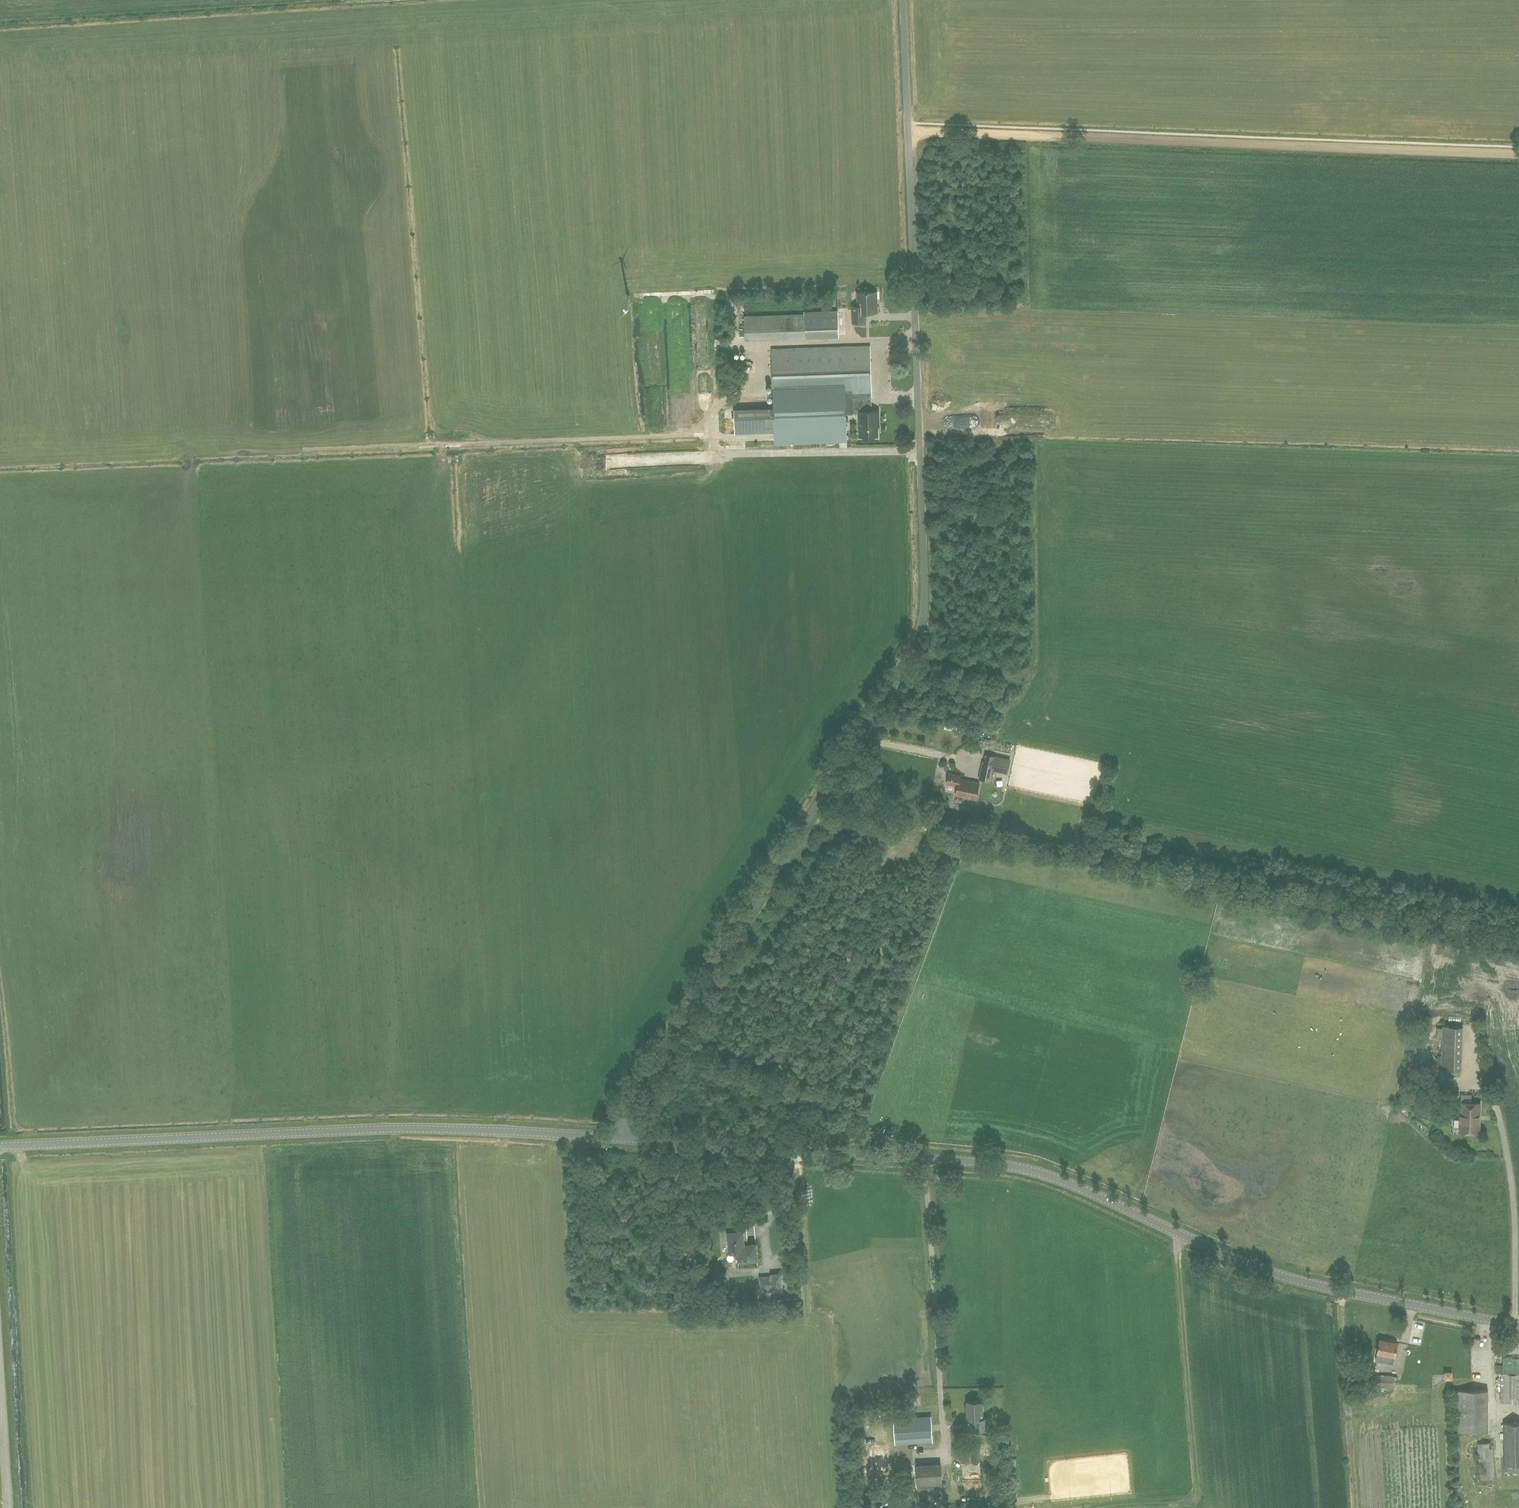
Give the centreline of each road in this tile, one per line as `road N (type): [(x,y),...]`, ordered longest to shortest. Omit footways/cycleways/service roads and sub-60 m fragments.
road 1 (unclassified): [(619,1139),(924,626),(903,0)]
road 2 (tertiary): [(1518,1325),(1264,1272),(1026,1170),(619,1139)]
road 3 (tertiary): [(619,1139),(405,1128),(0,1147)]
road 4 (track): [(909,131),(1518,153)]
road 5 (unclassified): [(9,1507),(0,1371)]

